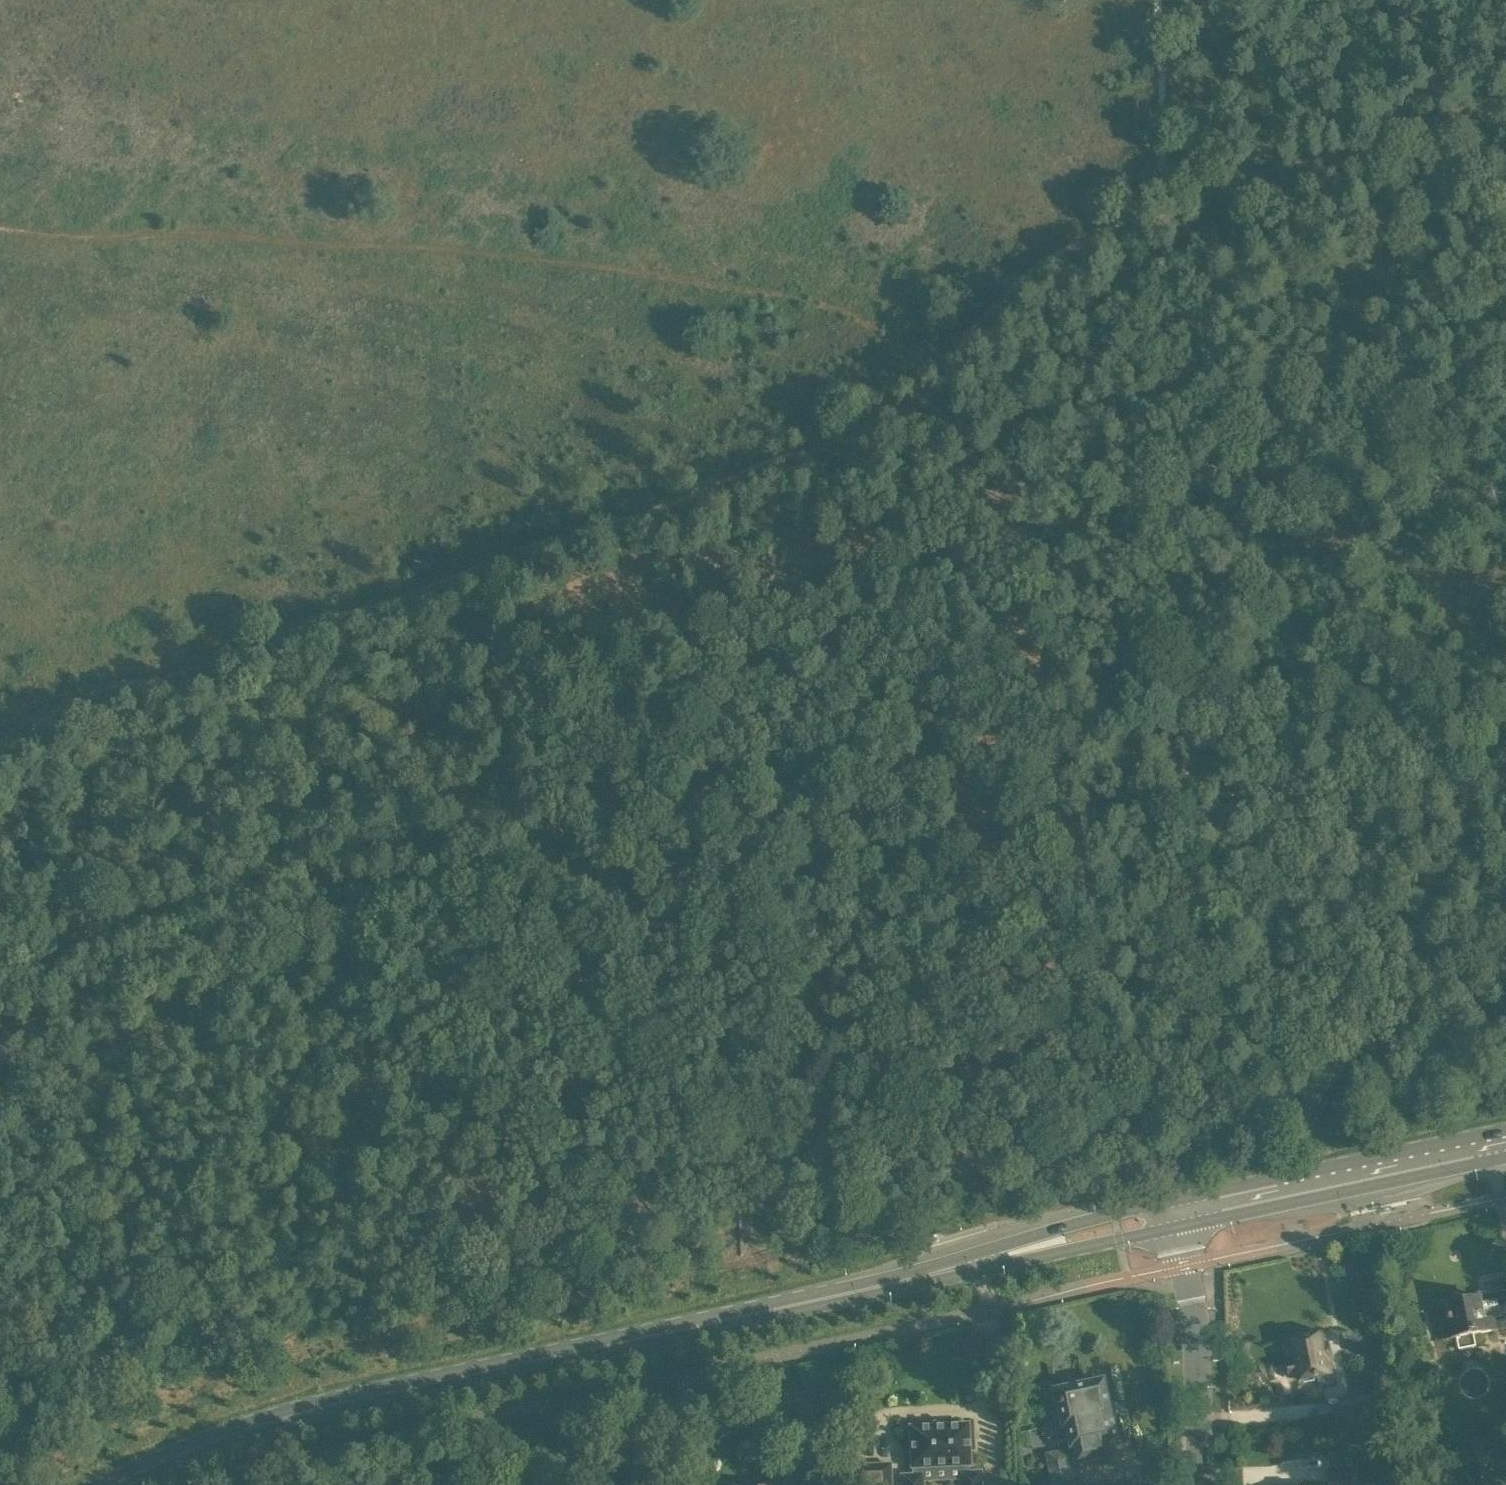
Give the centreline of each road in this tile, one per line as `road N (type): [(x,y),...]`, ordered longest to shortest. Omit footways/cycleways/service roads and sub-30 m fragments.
road 1 (track): [(0,734),(96,694),(638,516),(777,459),(885,431),(940,385),(1018,281),(1125,221),(1164,171)]
road 2 (primary): [(108,1484),(320,1407),(1185,1211)]
road 3 (track): [(1208,1206),(1188,1104),(1175,504)]
road 4 (track): [(1505,95),(1217,191),(1182,237),(1166,242)]
road 5 (primary): [(1185,1211),(1505,1143)]
road 6 (residential): [(1201,1484),(1185,1211)]
road 7 (track): [(1164,171),(1158,0)]

